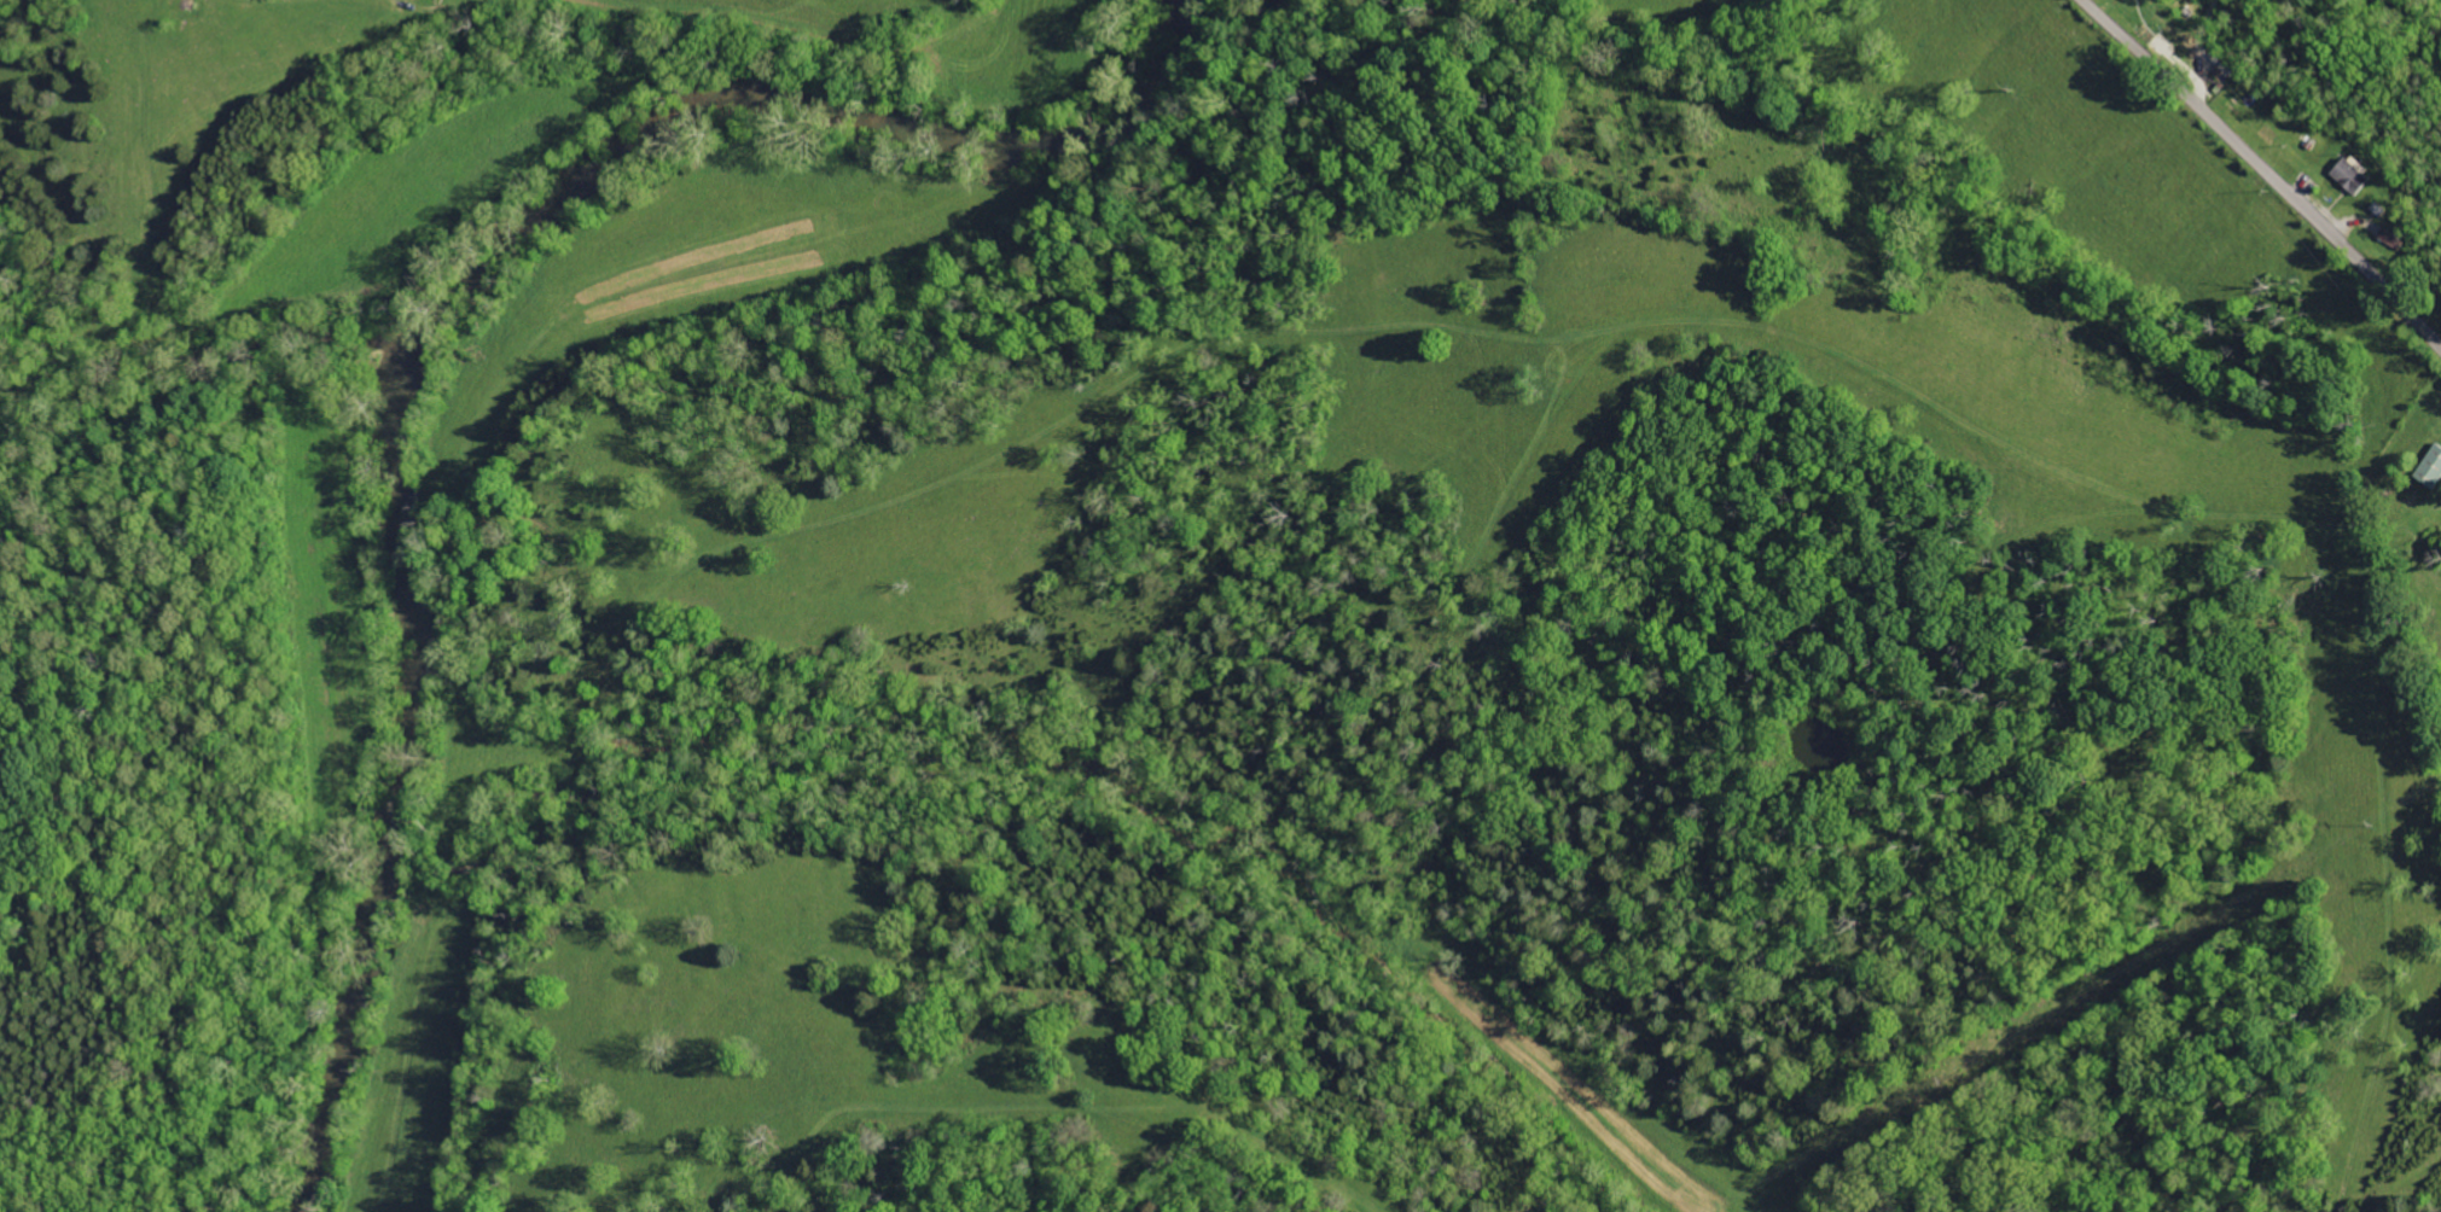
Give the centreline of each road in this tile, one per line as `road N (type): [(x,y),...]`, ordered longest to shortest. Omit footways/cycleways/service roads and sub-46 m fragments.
road 1 (residential): [(2440,349),(2084,0)]

